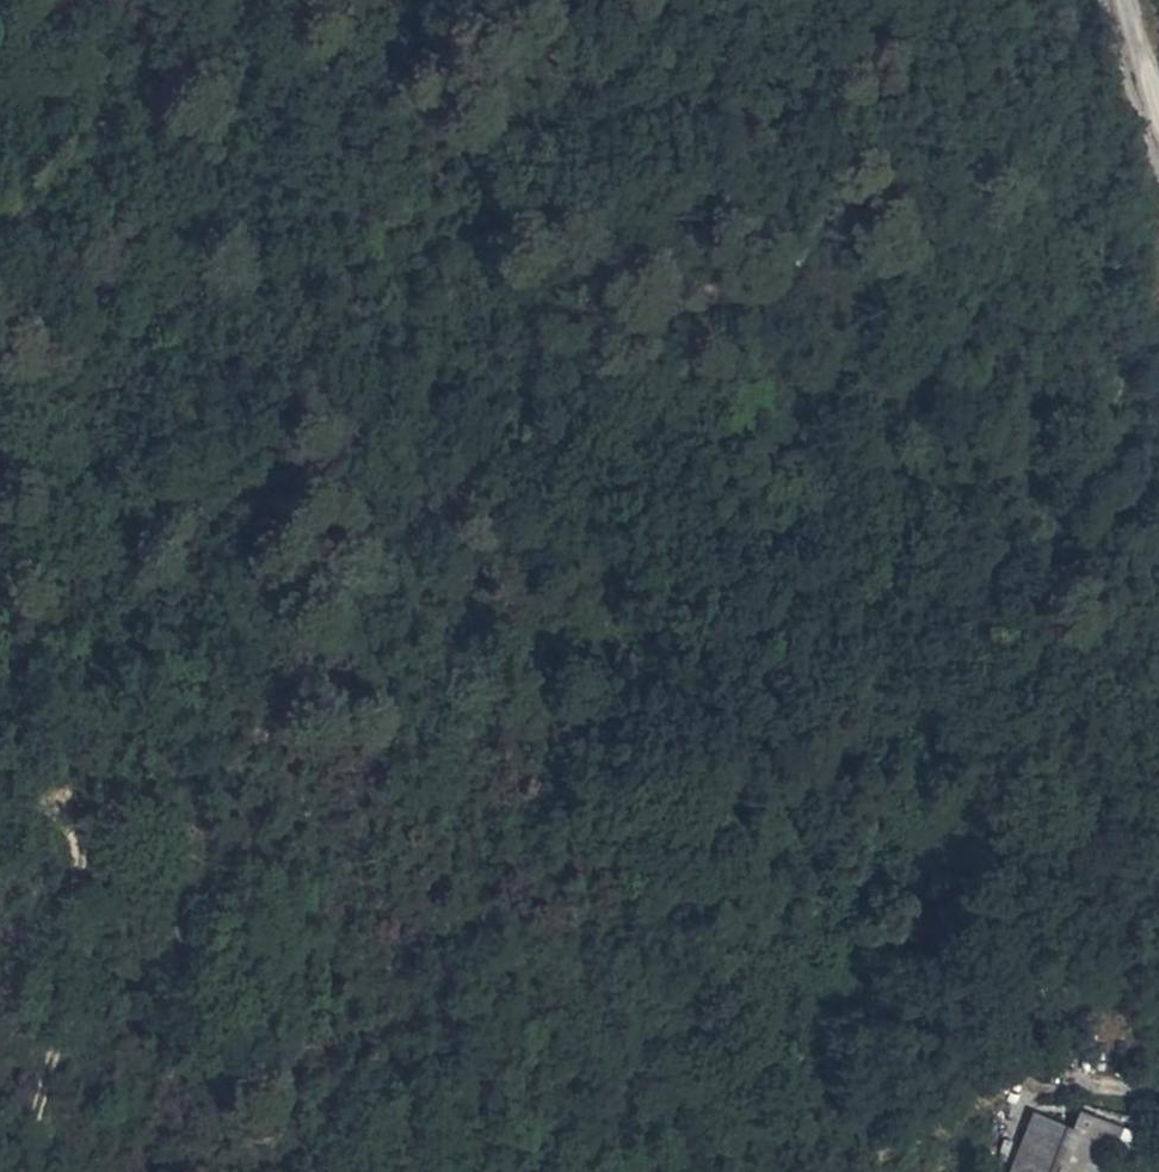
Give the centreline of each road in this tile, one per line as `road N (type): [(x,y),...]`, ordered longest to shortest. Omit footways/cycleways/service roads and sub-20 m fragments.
road 1 (track): [(7,1171),(88,830),(0,826)]

